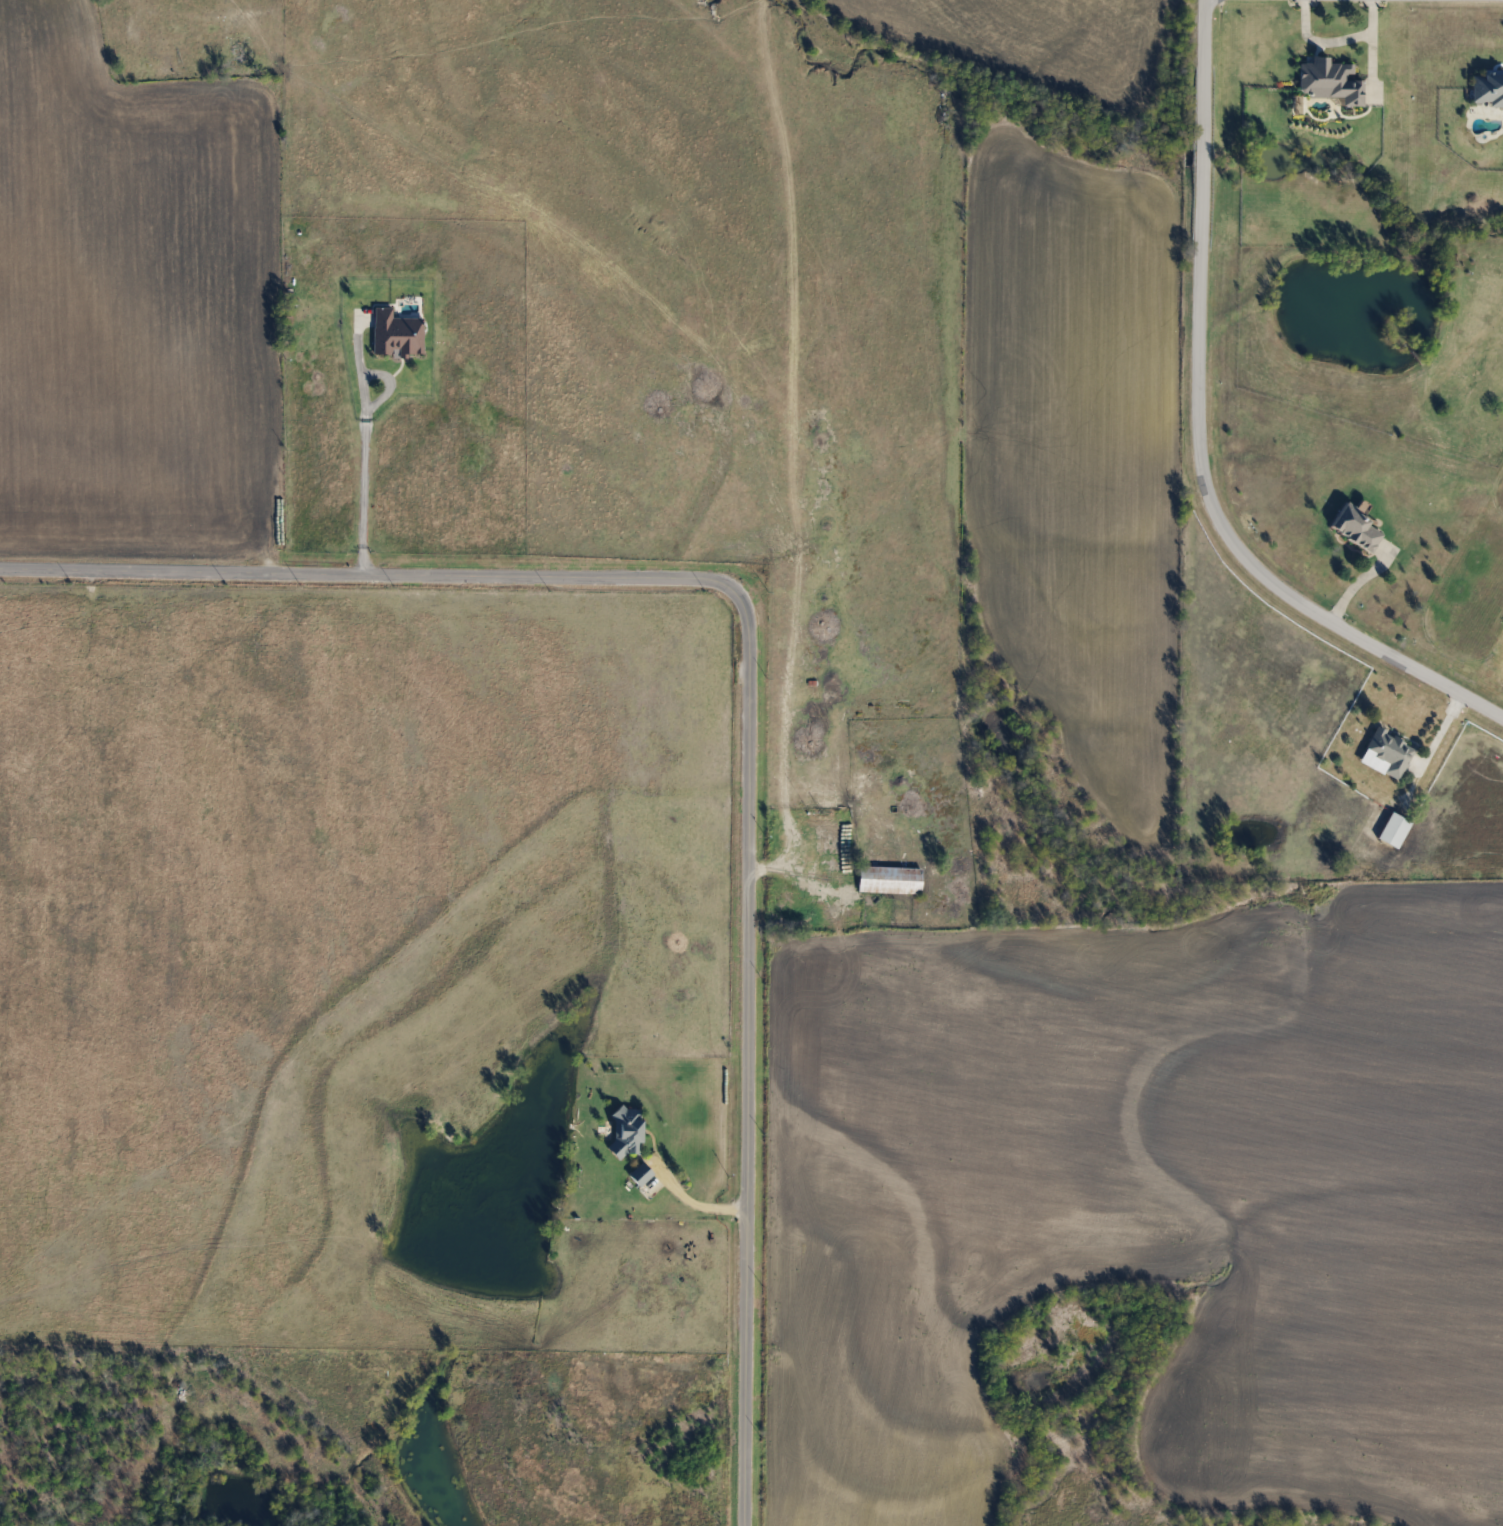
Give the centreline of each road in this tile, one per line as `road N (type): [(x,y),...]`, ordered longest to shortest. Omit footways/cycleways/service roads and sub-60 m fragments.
road 1 (residential): [(750,1525),(753,621),(745,592),(716,582),(0,575)]
road 2 (residential): [(1502,702),(1272,567),(1223,507),(1199,374),(1206,0)]

